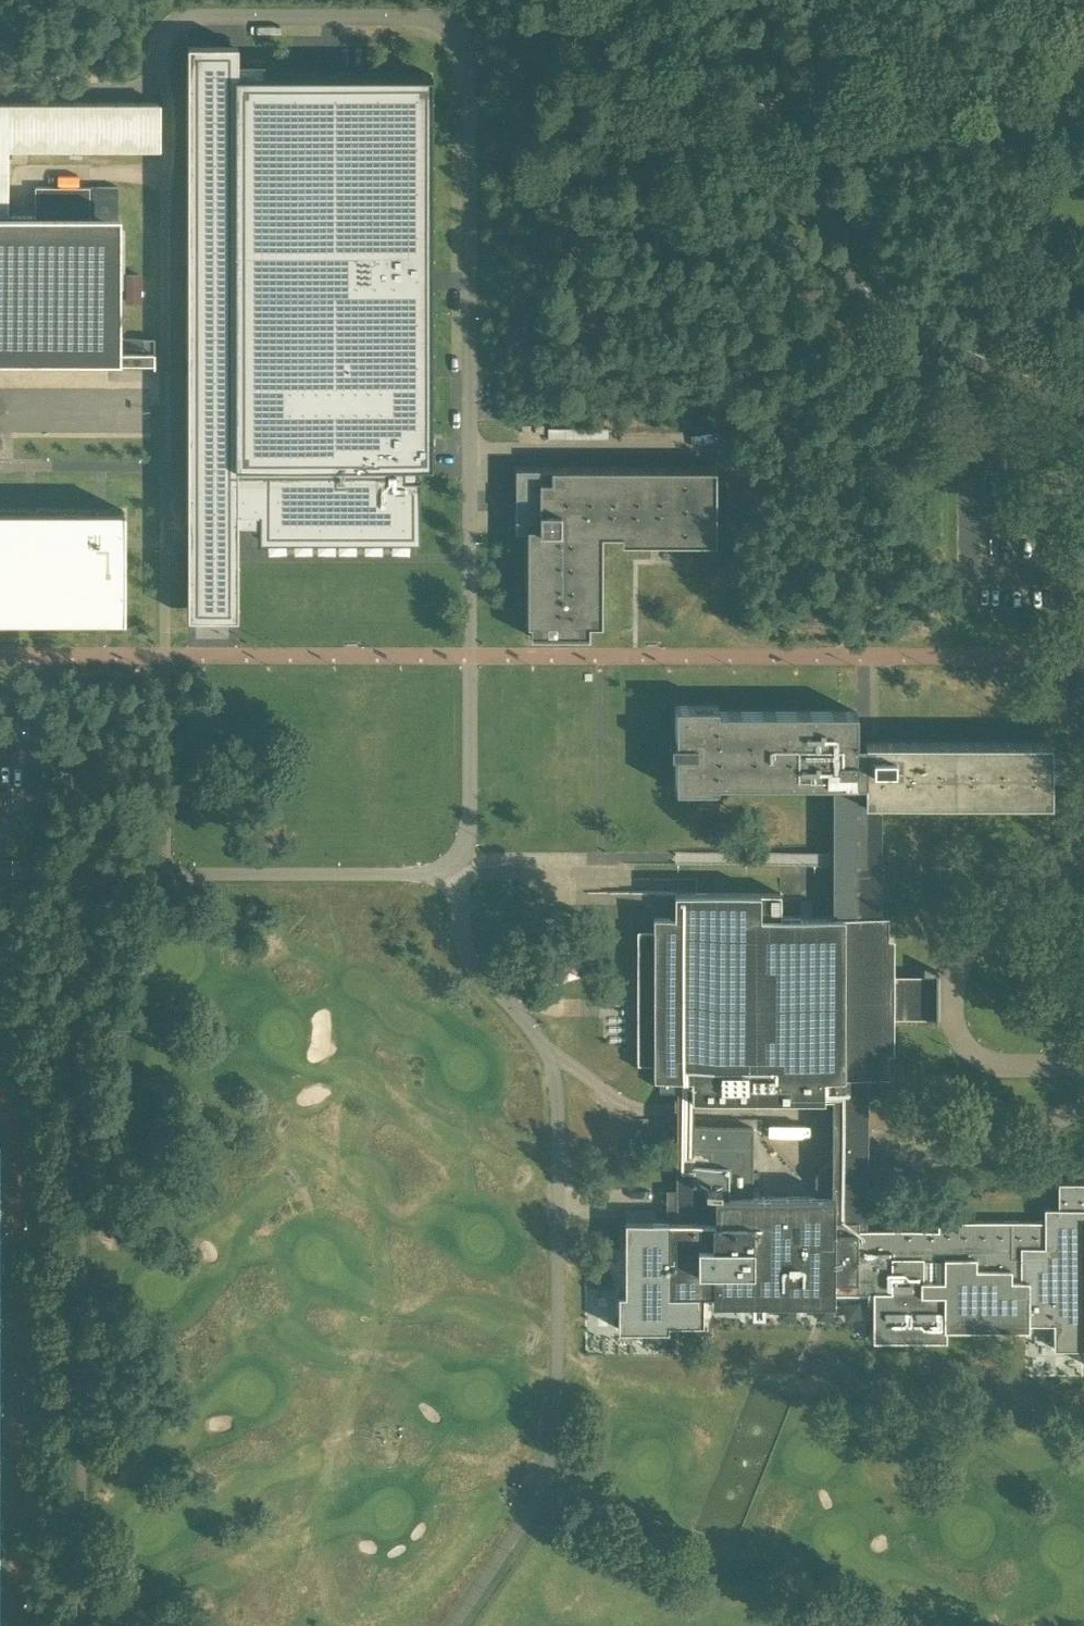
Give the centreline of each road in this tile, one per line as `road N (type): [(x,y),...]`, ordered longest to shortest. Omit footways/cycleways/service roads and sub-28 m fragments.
road 1 (unclassified): [(82,1625),(83,898),(92,873)]
road 2 (unclassified): [(1083,398),(902,323),(869,293),(842,247),(753,0)]

